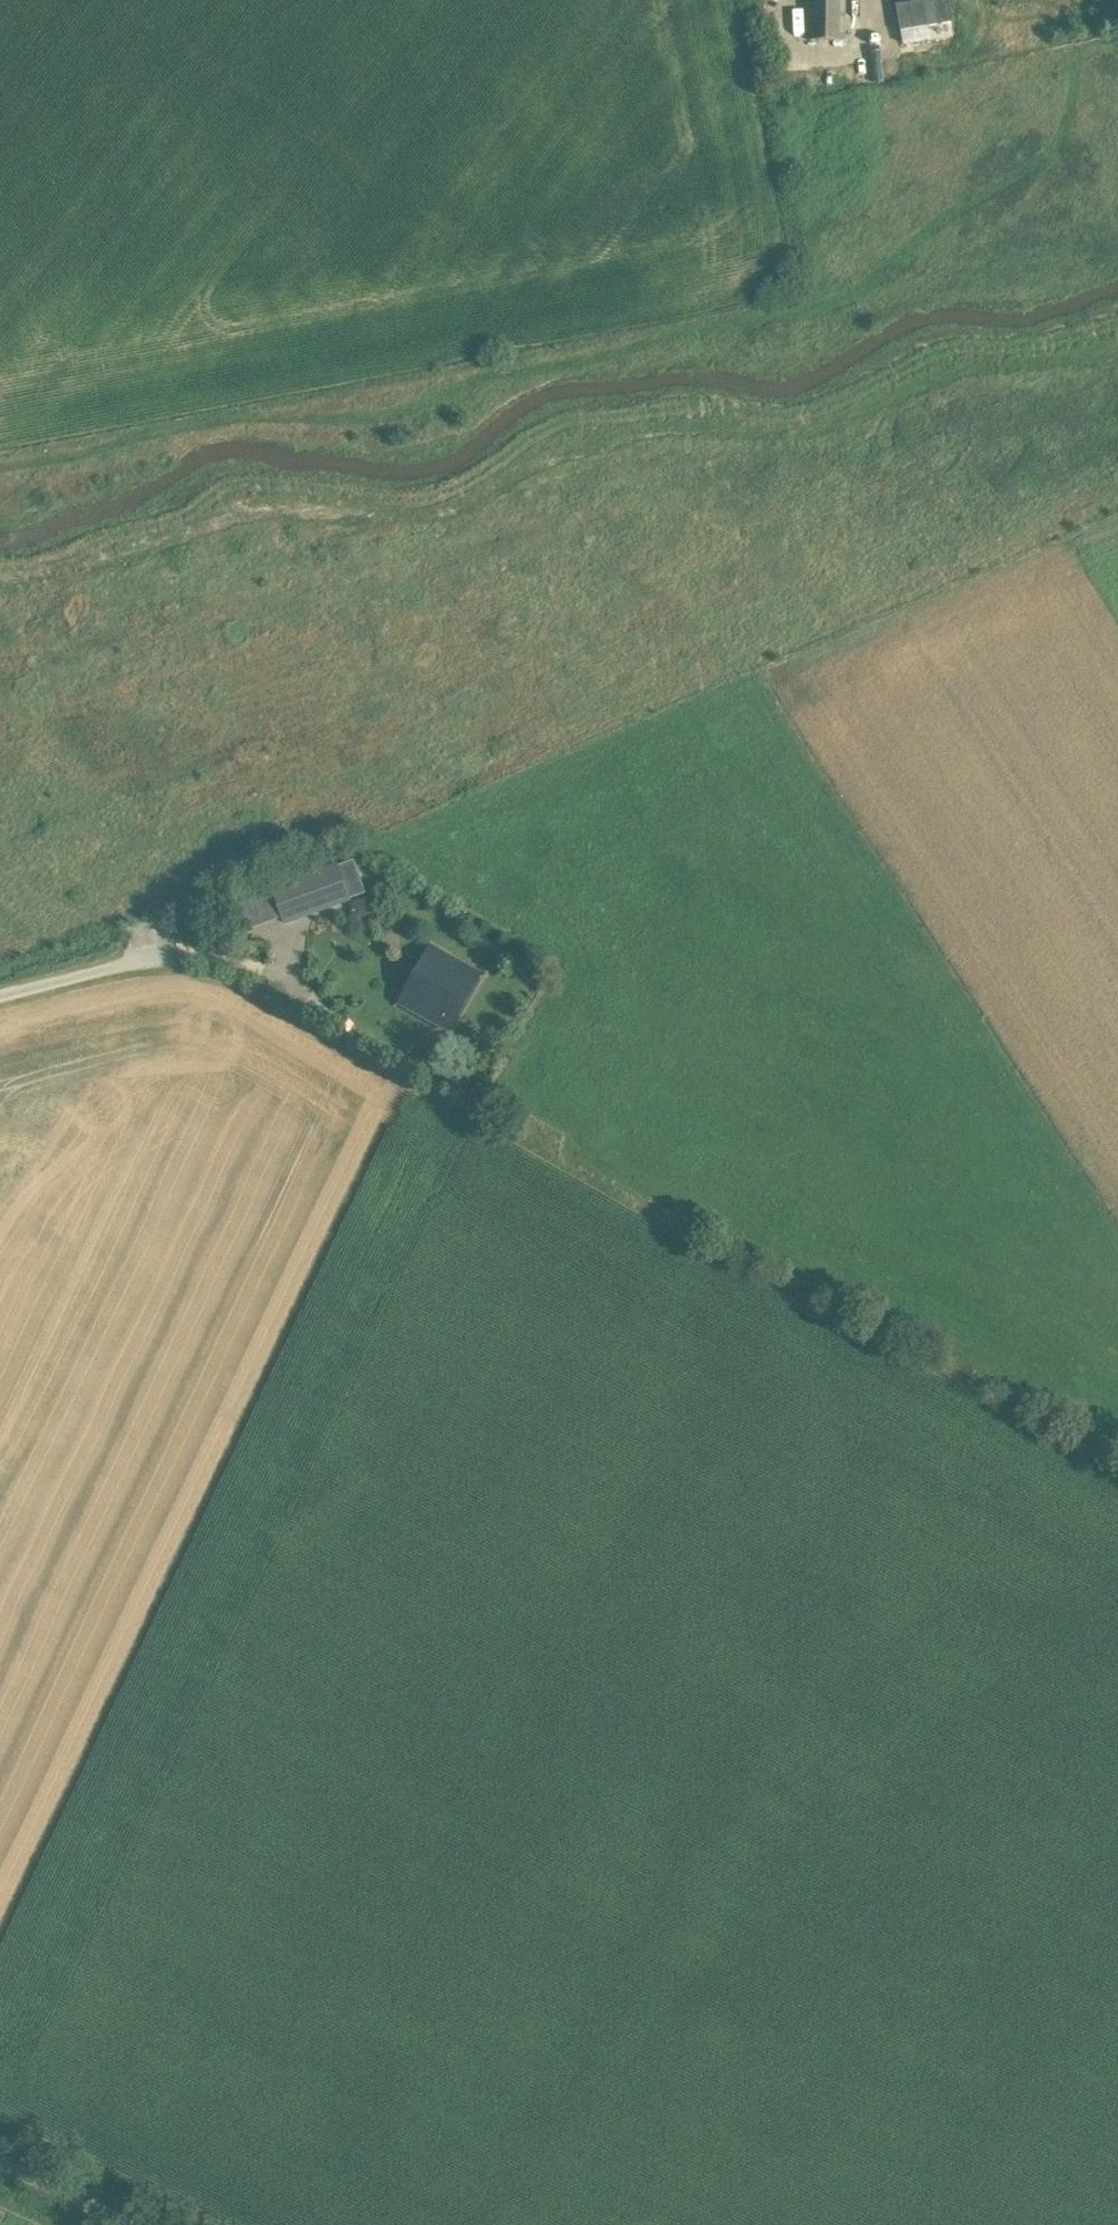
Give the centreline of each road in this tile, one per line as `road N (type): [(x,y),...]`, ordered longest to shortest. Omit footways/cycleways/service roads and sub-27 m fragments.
road 1 (track): [(0,993),(186,947),(450,1080)]
road 2 (unclassified): [(130,2224),(0,2161)]

